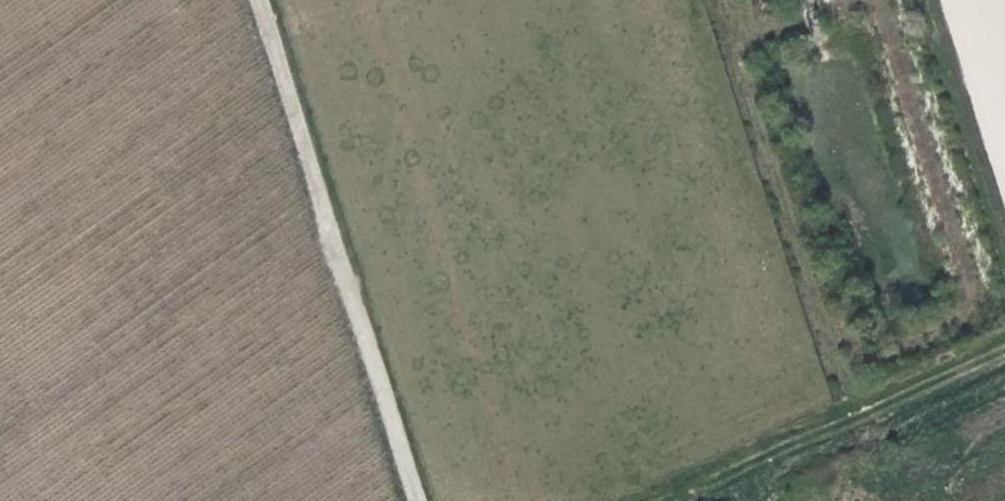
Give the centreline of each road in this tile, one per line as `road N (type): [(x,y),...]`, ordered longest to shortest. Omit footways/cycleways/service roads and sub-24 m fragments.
road 1 (unclassified): [(419,500),(260,0)]
road 2 (track): [(1004,348),(680,500)]

